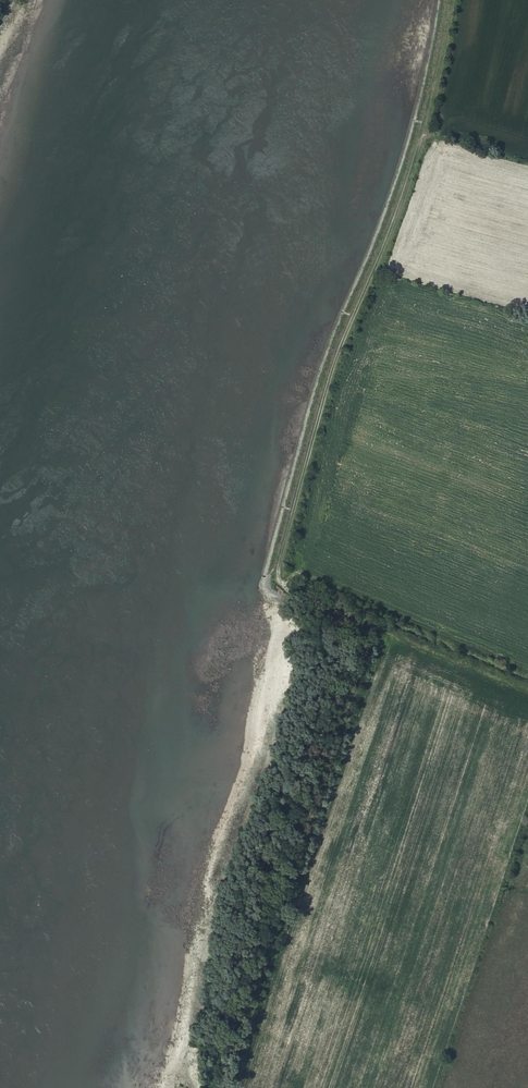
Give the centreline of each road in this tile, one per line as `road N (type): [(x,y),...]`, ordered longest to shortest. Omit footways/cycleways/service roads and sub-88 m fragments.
road 1 (track): [(451,0),(428,114),(386,246),(327,387),(281,564),(282,590),(370,628),(223,1087)]
road 2 (track): [(527,668),(281,569)]
road 3 (track): [(370,628),(527,690)]

